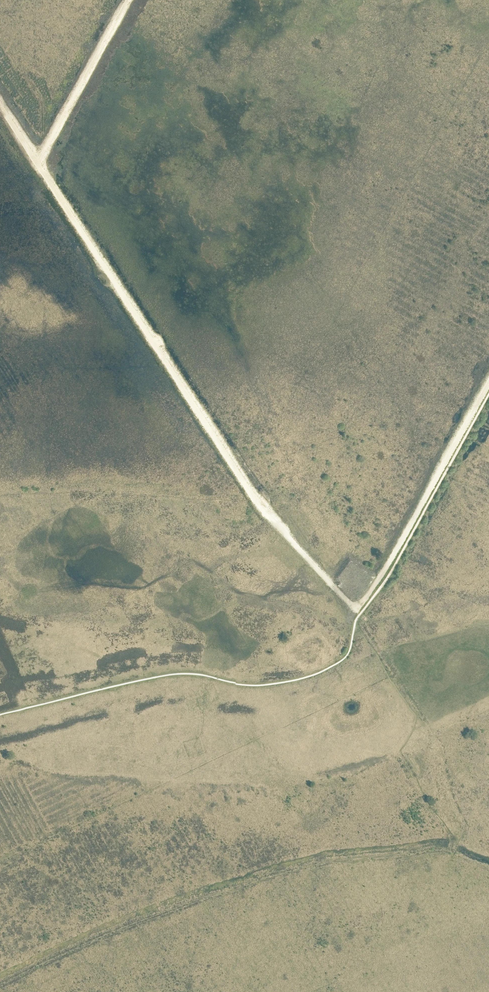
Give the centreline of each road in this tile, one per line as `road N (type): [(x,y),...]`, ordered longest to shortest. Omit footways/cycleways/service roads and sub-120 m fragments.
road 1 (track): [(455,863),(358,866),(264,888),(123,937),(7,991)]

